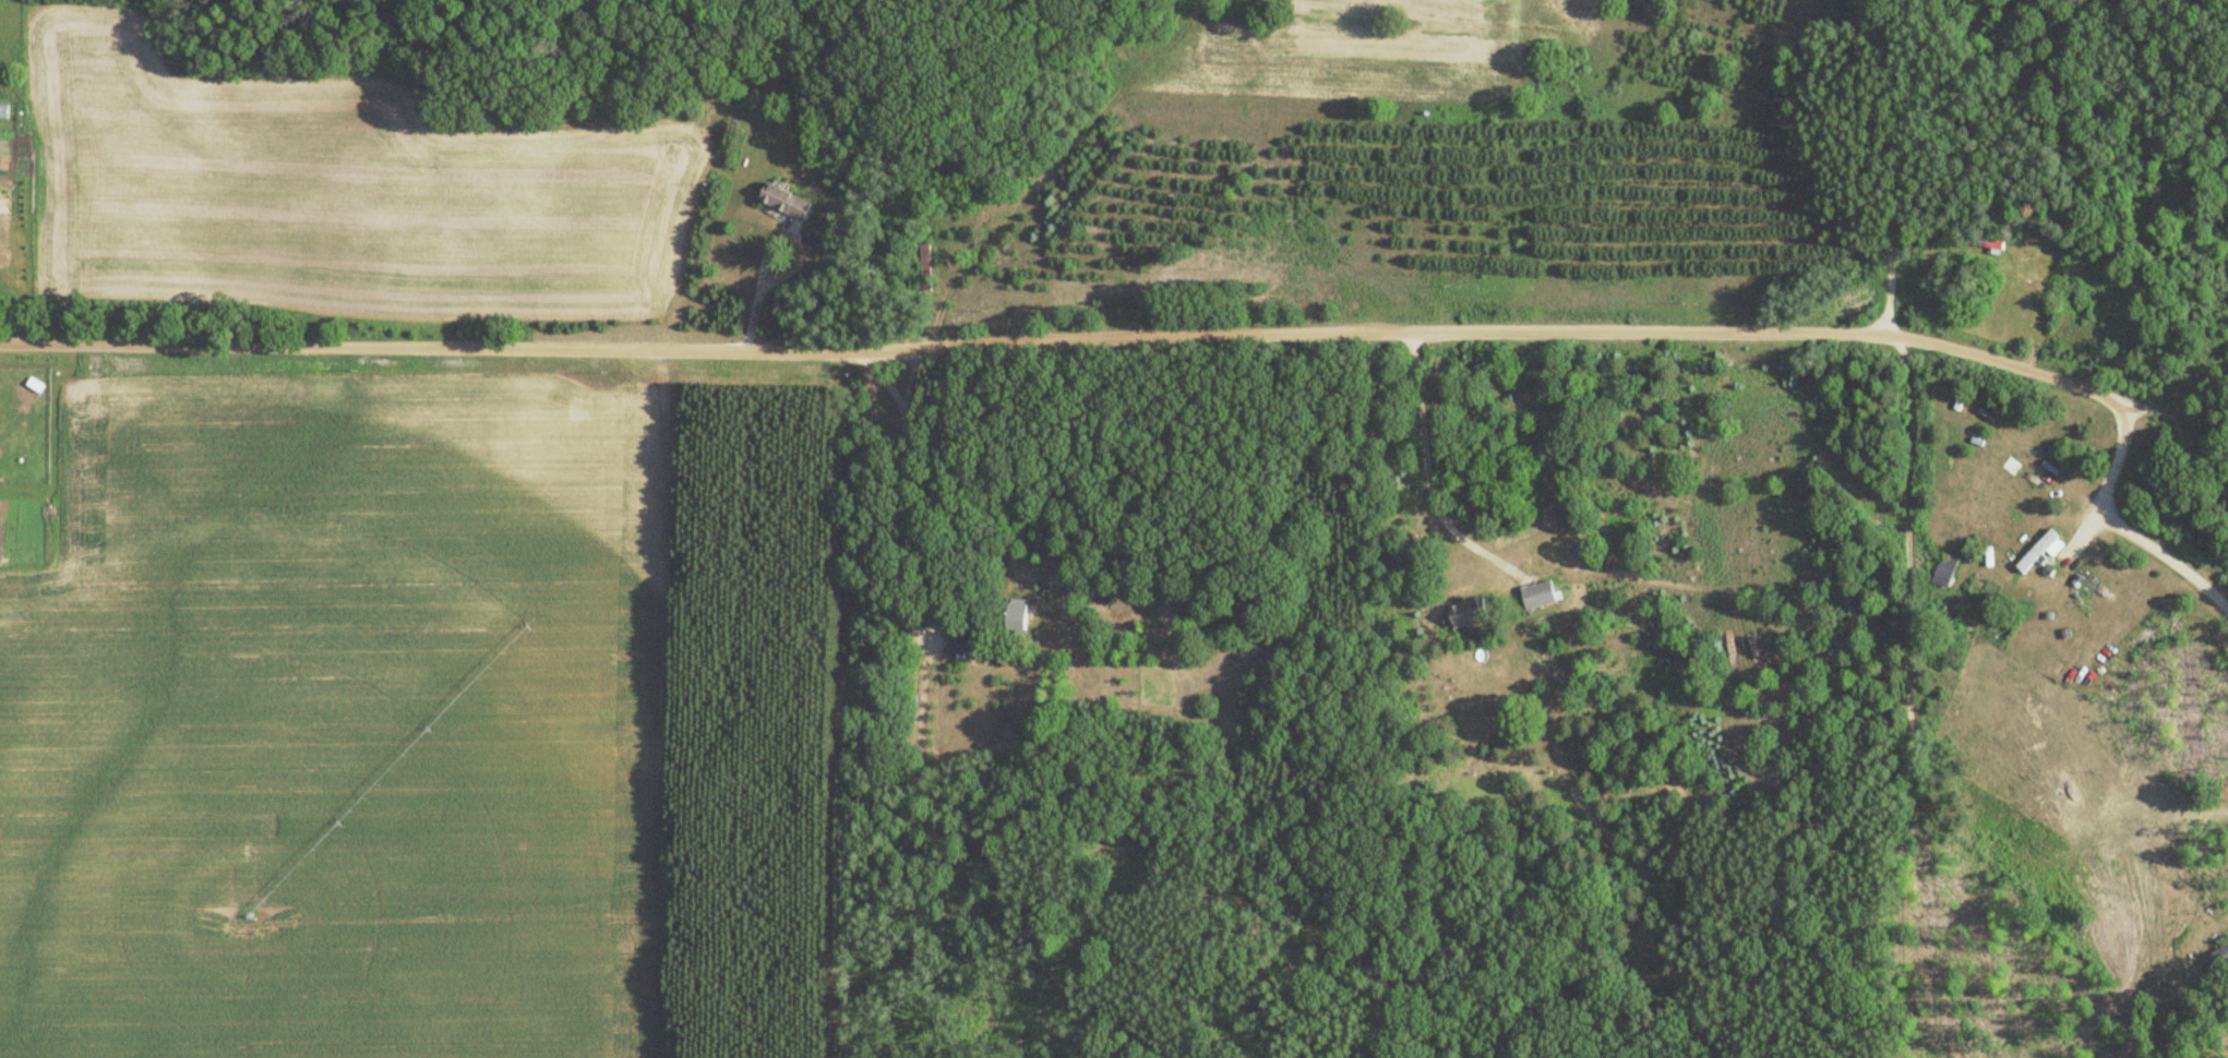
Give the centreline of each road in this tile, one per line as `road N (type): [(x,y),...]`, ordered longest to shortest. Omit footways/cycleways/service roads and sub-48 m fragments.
road 1 (residential): [(0,348),(891,346),(1884,329)]
road 2 (track): [(1909,1057),(1910,385),(1884,329)]
road 3 (track): [(1884,329),(1893,314),(1896,0)]
road 4 (residential): [(1884,329),(2119,401)]

